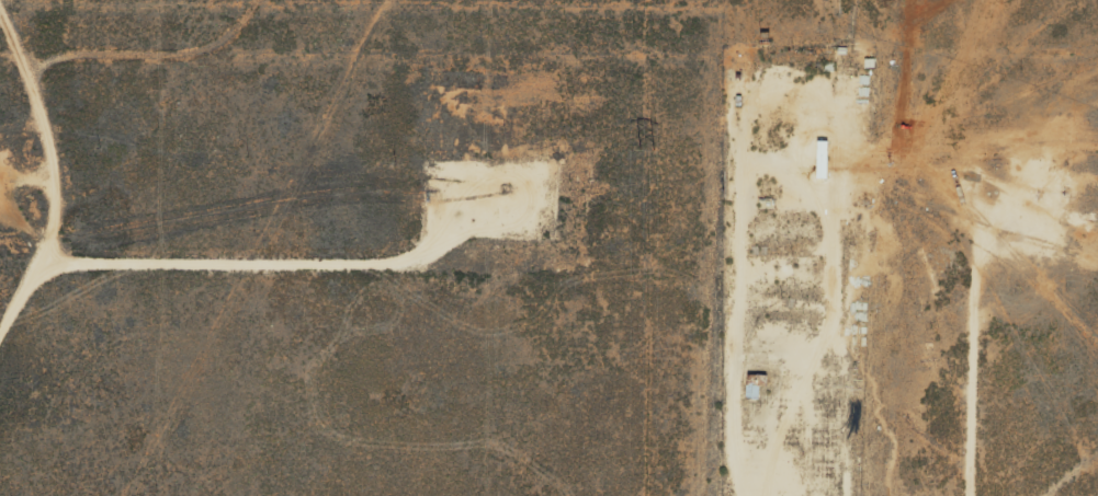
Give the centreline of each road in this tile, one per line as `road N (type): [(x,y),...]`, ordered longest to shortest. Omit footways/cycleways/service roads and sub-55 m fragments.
road 1 (track): [(1097,59),(744,55),(739,495)]
road 2 (track): [(3,0),(37,49),(49,155),(0,333)]
road 3 (track): [(260,0),(238,27),(37,49)]

